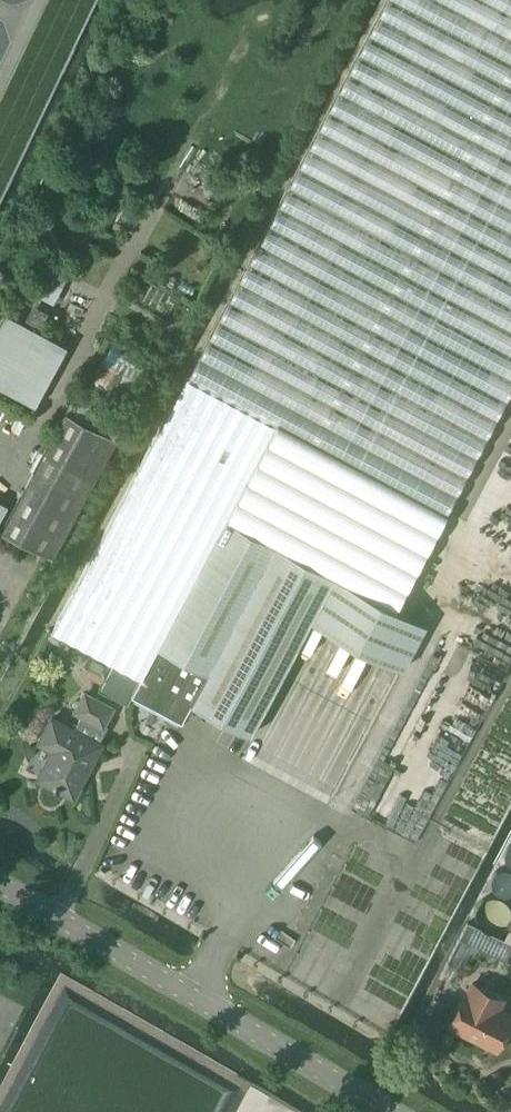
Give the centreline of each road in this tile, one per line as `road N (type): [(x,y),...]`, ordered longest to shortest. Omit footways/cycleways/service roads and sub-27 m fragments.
road 1 (unclassified): [(382,1111),(0,888)]

